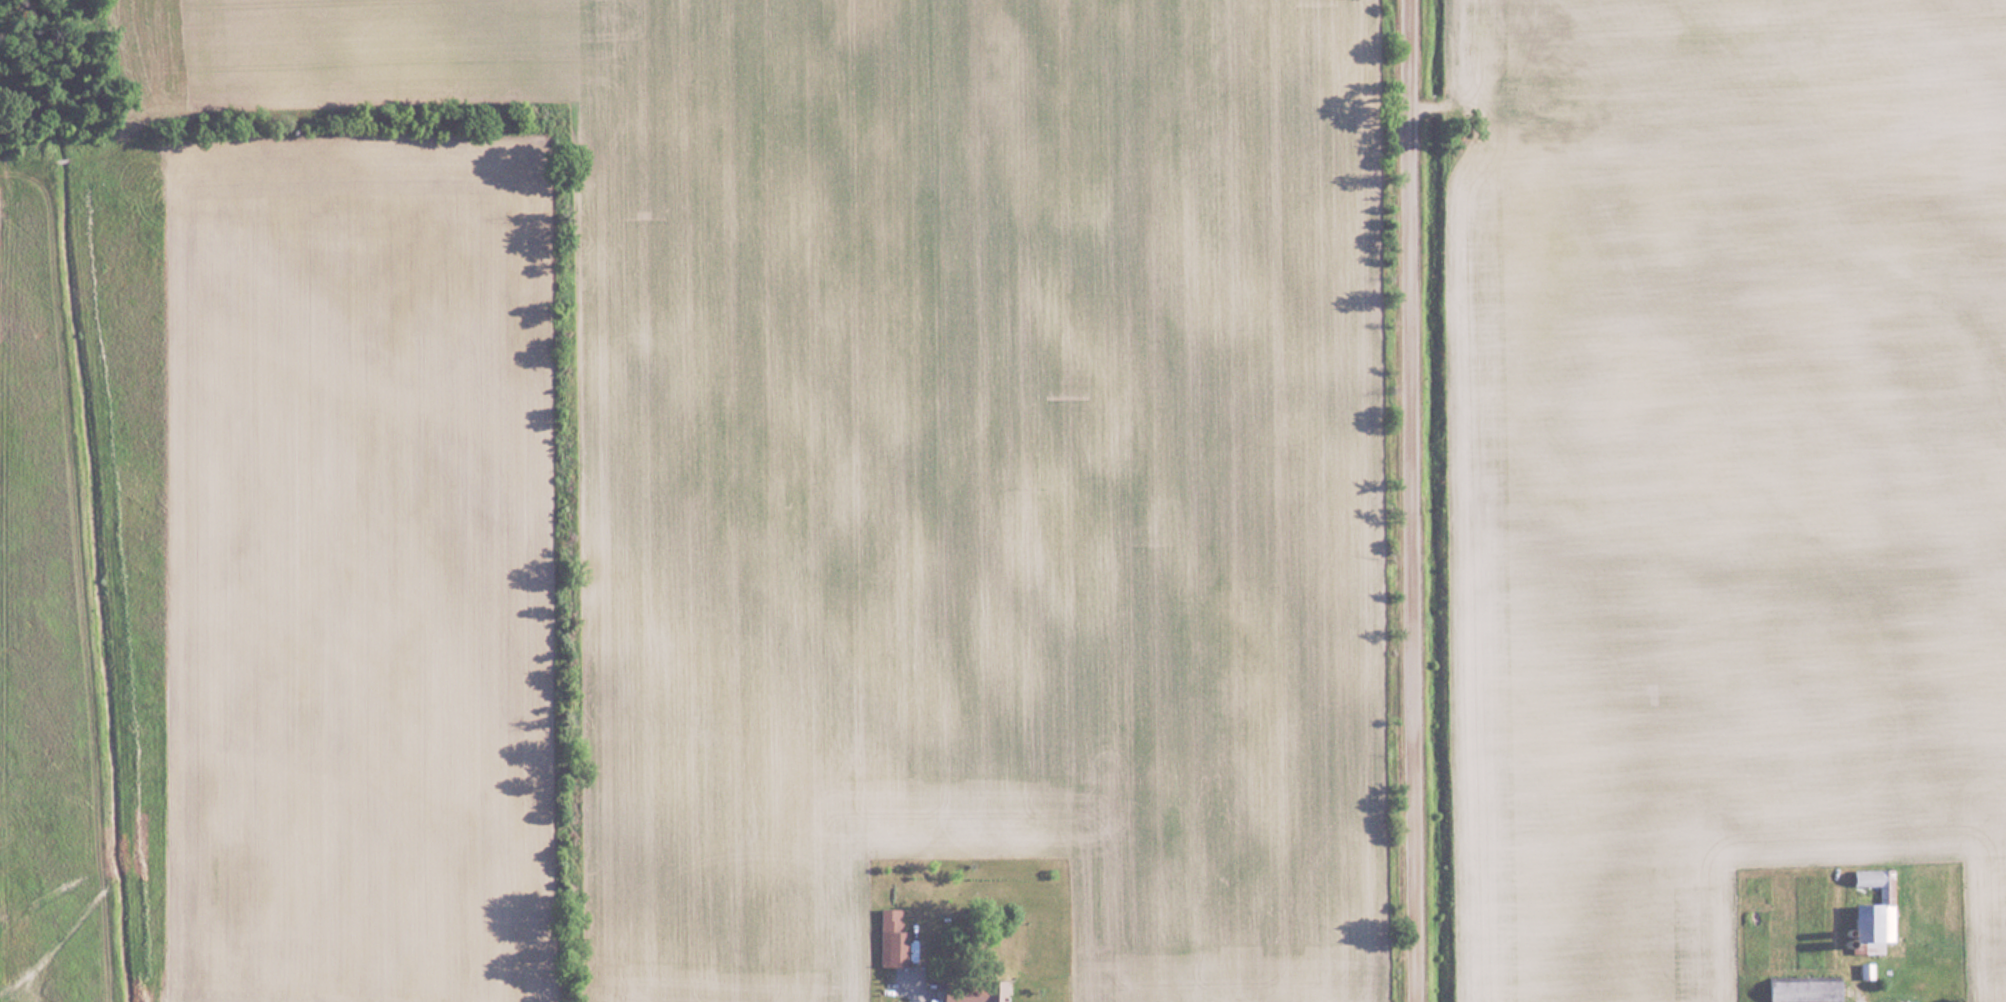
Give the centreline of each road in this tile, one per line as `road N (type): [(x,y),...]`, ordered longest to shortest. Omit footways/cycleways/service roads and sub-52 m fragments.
road 1 (residential): [(1421,1001),(1413,0)]

